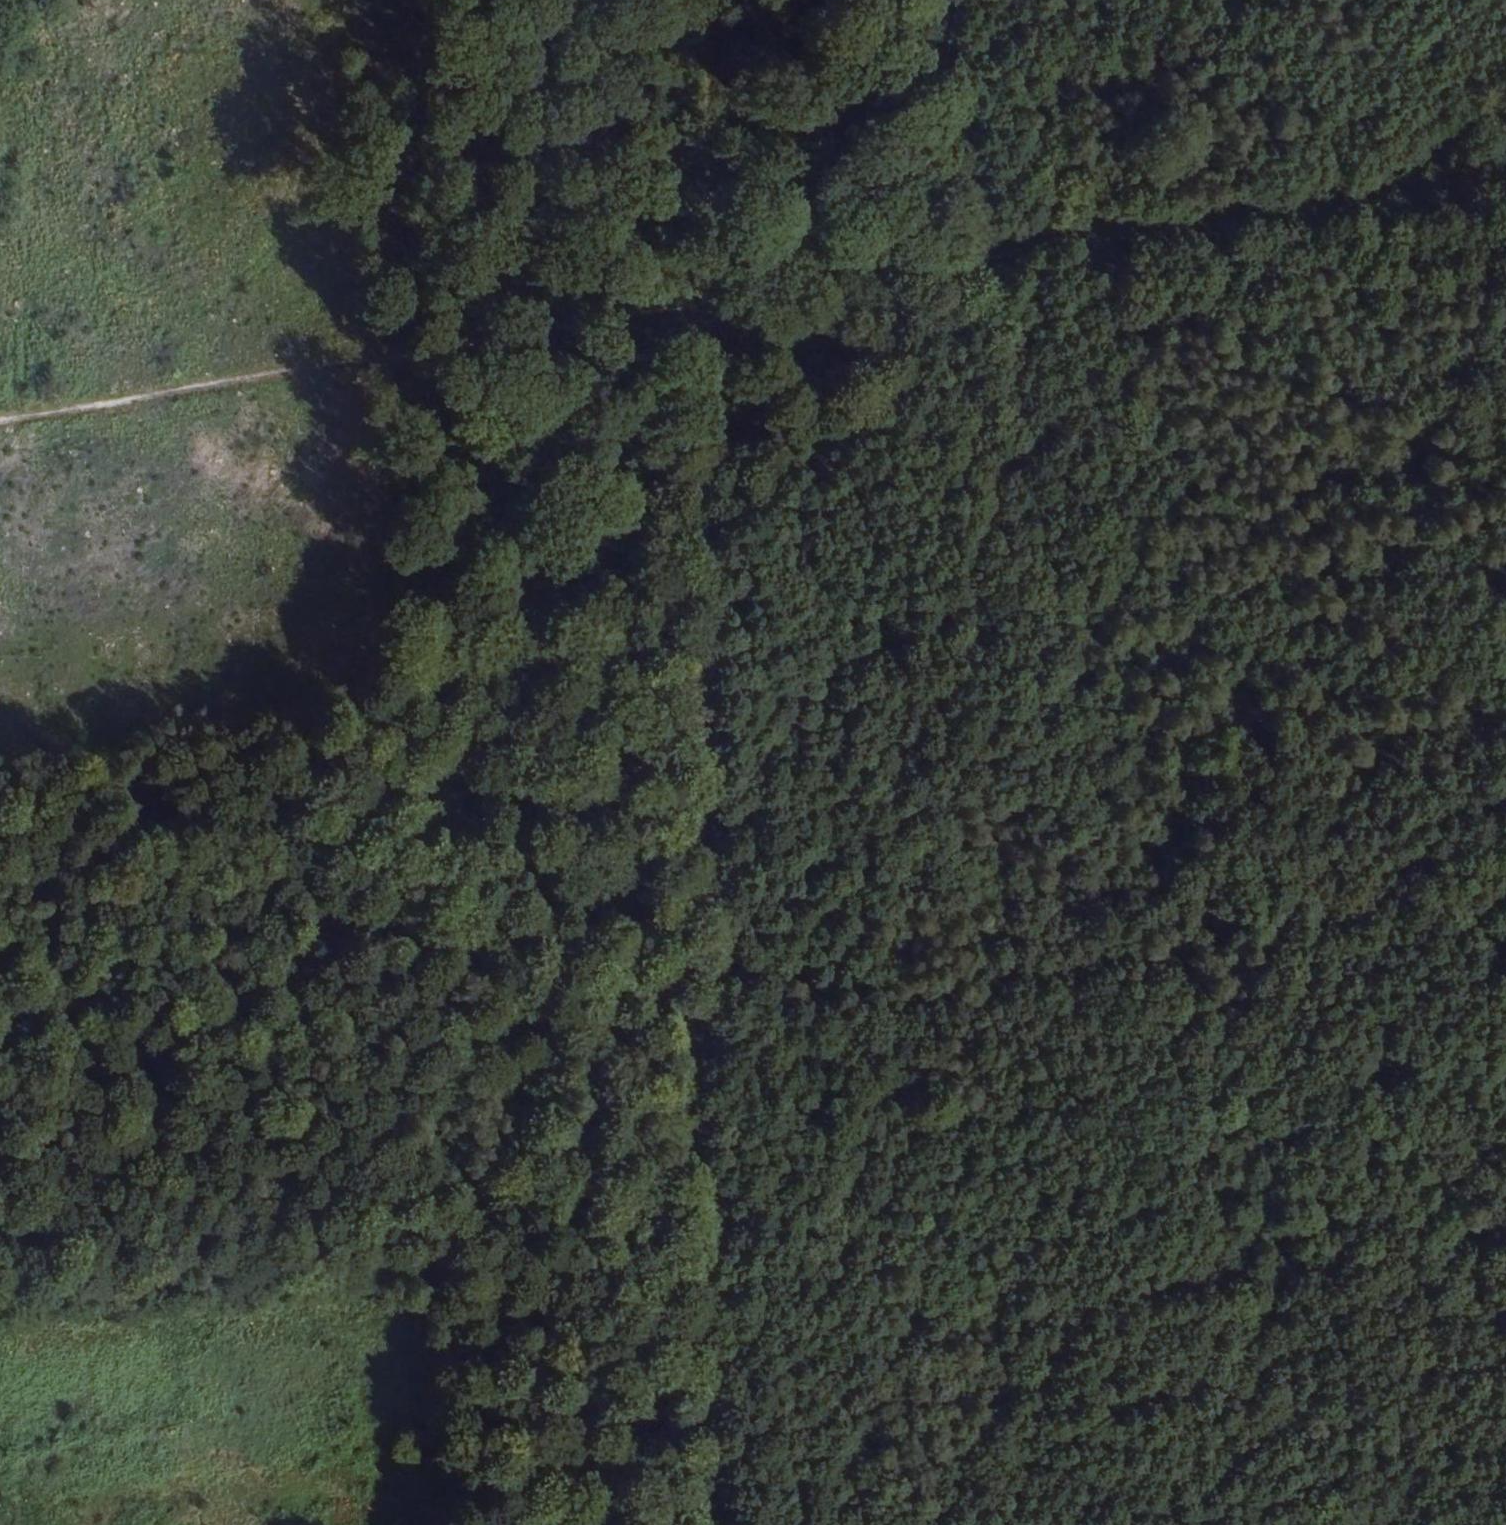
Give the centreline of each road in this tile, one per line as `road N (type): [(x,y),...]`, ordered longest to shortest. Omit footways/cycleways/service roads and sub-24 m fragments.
road 1 (track): [(700,1524),(718,0)]
road 2 (track): [(1505,203),(718,339),(0,440)]

